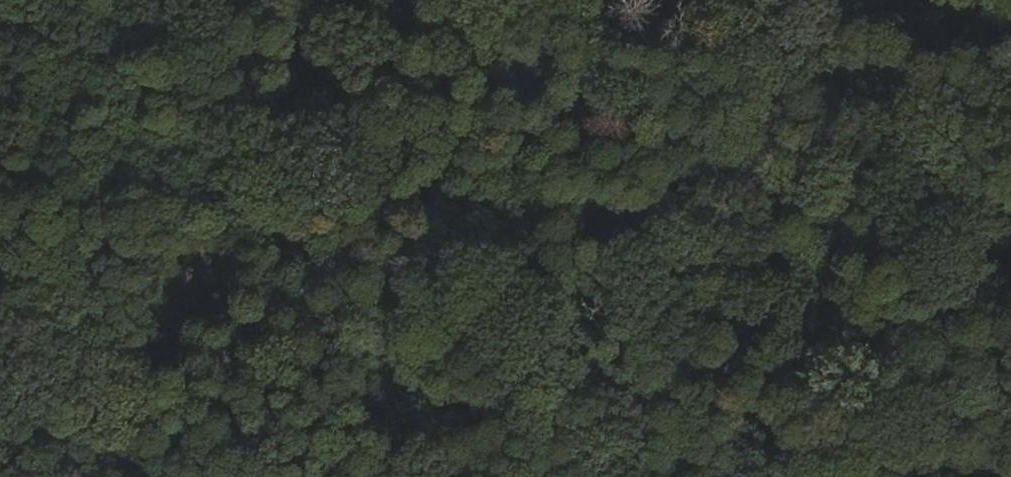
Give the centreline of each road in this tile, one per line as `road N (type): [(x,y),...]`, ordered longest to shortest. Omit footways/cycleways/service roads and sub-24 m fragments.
road 1 (track): [(91,476),(332,0)]

